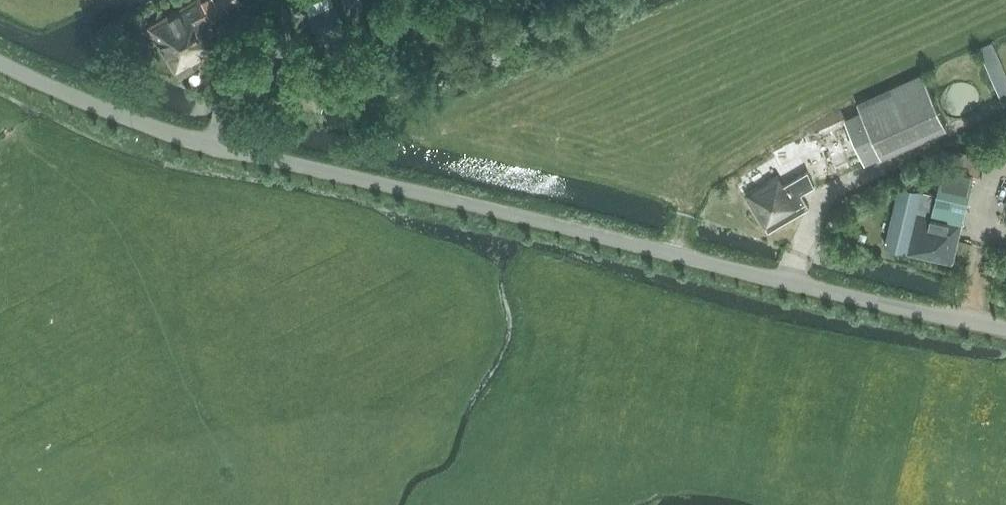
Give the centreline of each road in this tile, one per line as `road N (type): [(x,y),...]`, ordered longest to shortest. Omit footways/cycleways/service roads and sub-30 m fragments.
road 1 (unclassified): [(1005,329),(240,154),(137,122),(0,62)]

